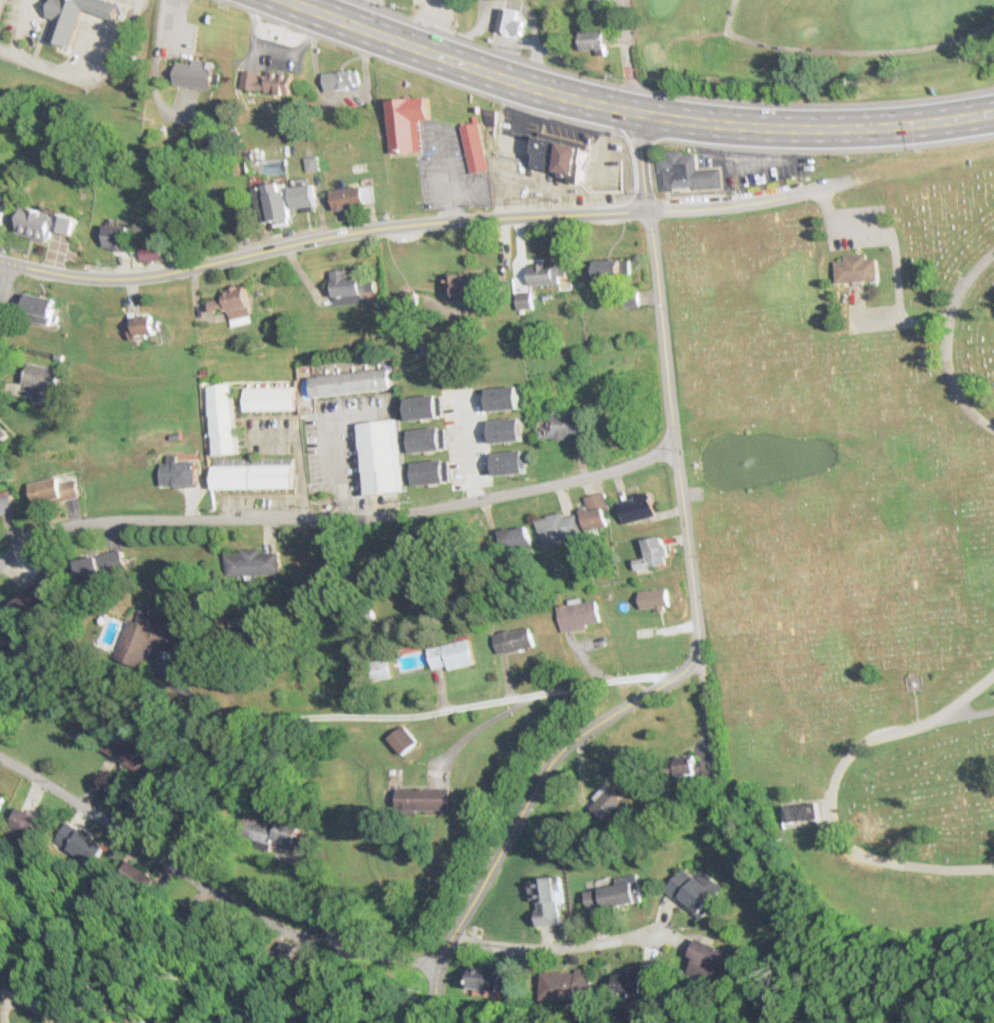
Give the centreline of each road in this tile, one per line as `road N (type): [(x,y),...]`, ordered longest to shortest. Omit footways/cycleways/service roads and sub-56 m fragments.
road 1 (residential): [(673,676),(556,757),(440,960),(351,951),(286,931),(0,757)]
road 2 (residential): [(674,444),(599,473),(454,501),(269,518),(85,520),(0,559)]
road 3 (tertiary): [(646,208),(397,224),(119,277),(0,259)]
road 4 (residential): [(673,676),(429,711),(236,715)]
road 5 (primary): [(289,0),(499,75),(637,111)]
road 6 (primary): [(637,111),(811,127),(993,110)]
road 7 (residential): [(674,444),(696,640),(673,676)]
road 8 (residential): [(646,208),(674,444)]
road 9 (residential): [(453,935),(560,946),(662,929)]
road 10 (residential): [(849,178),(709,206),(646,208)]

